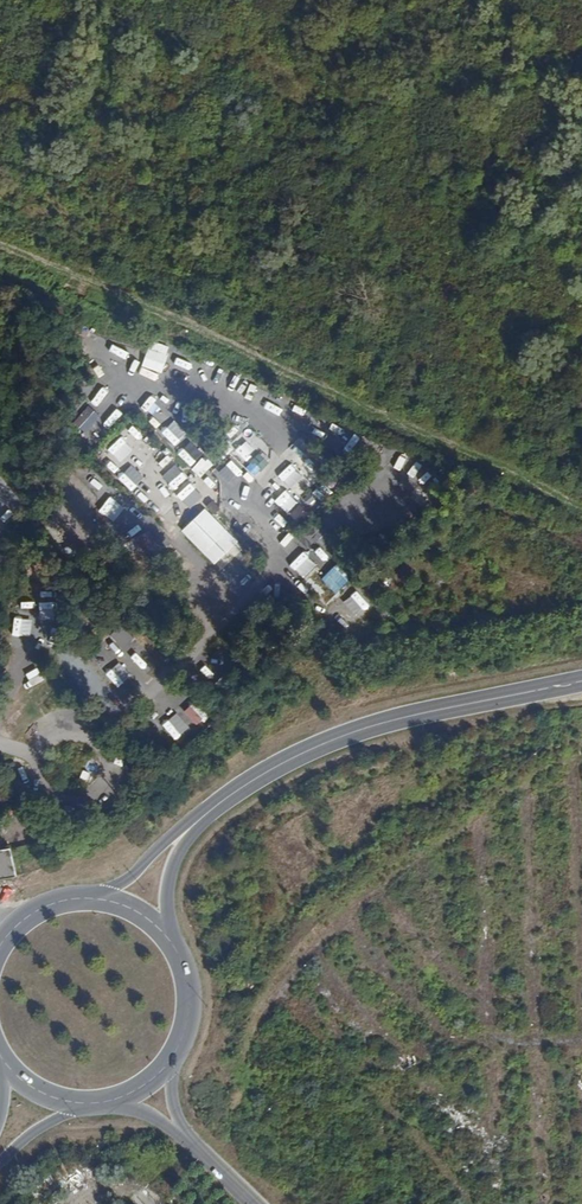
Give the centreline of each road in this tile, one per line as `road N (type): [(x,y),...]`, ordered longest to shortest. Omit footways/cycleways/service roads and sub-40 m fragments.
road 1 (secondary): [(581,680),(345,736),(272,768),(200,818)]
road 2 (secondary): [(164,1069),(183,1037),(190,1001),(184,964),(165,932)]
road 3 (secondary): [(200,818),(99,897)]
road 4 (secondary): [(165,932),(171,869),(200,818)]

